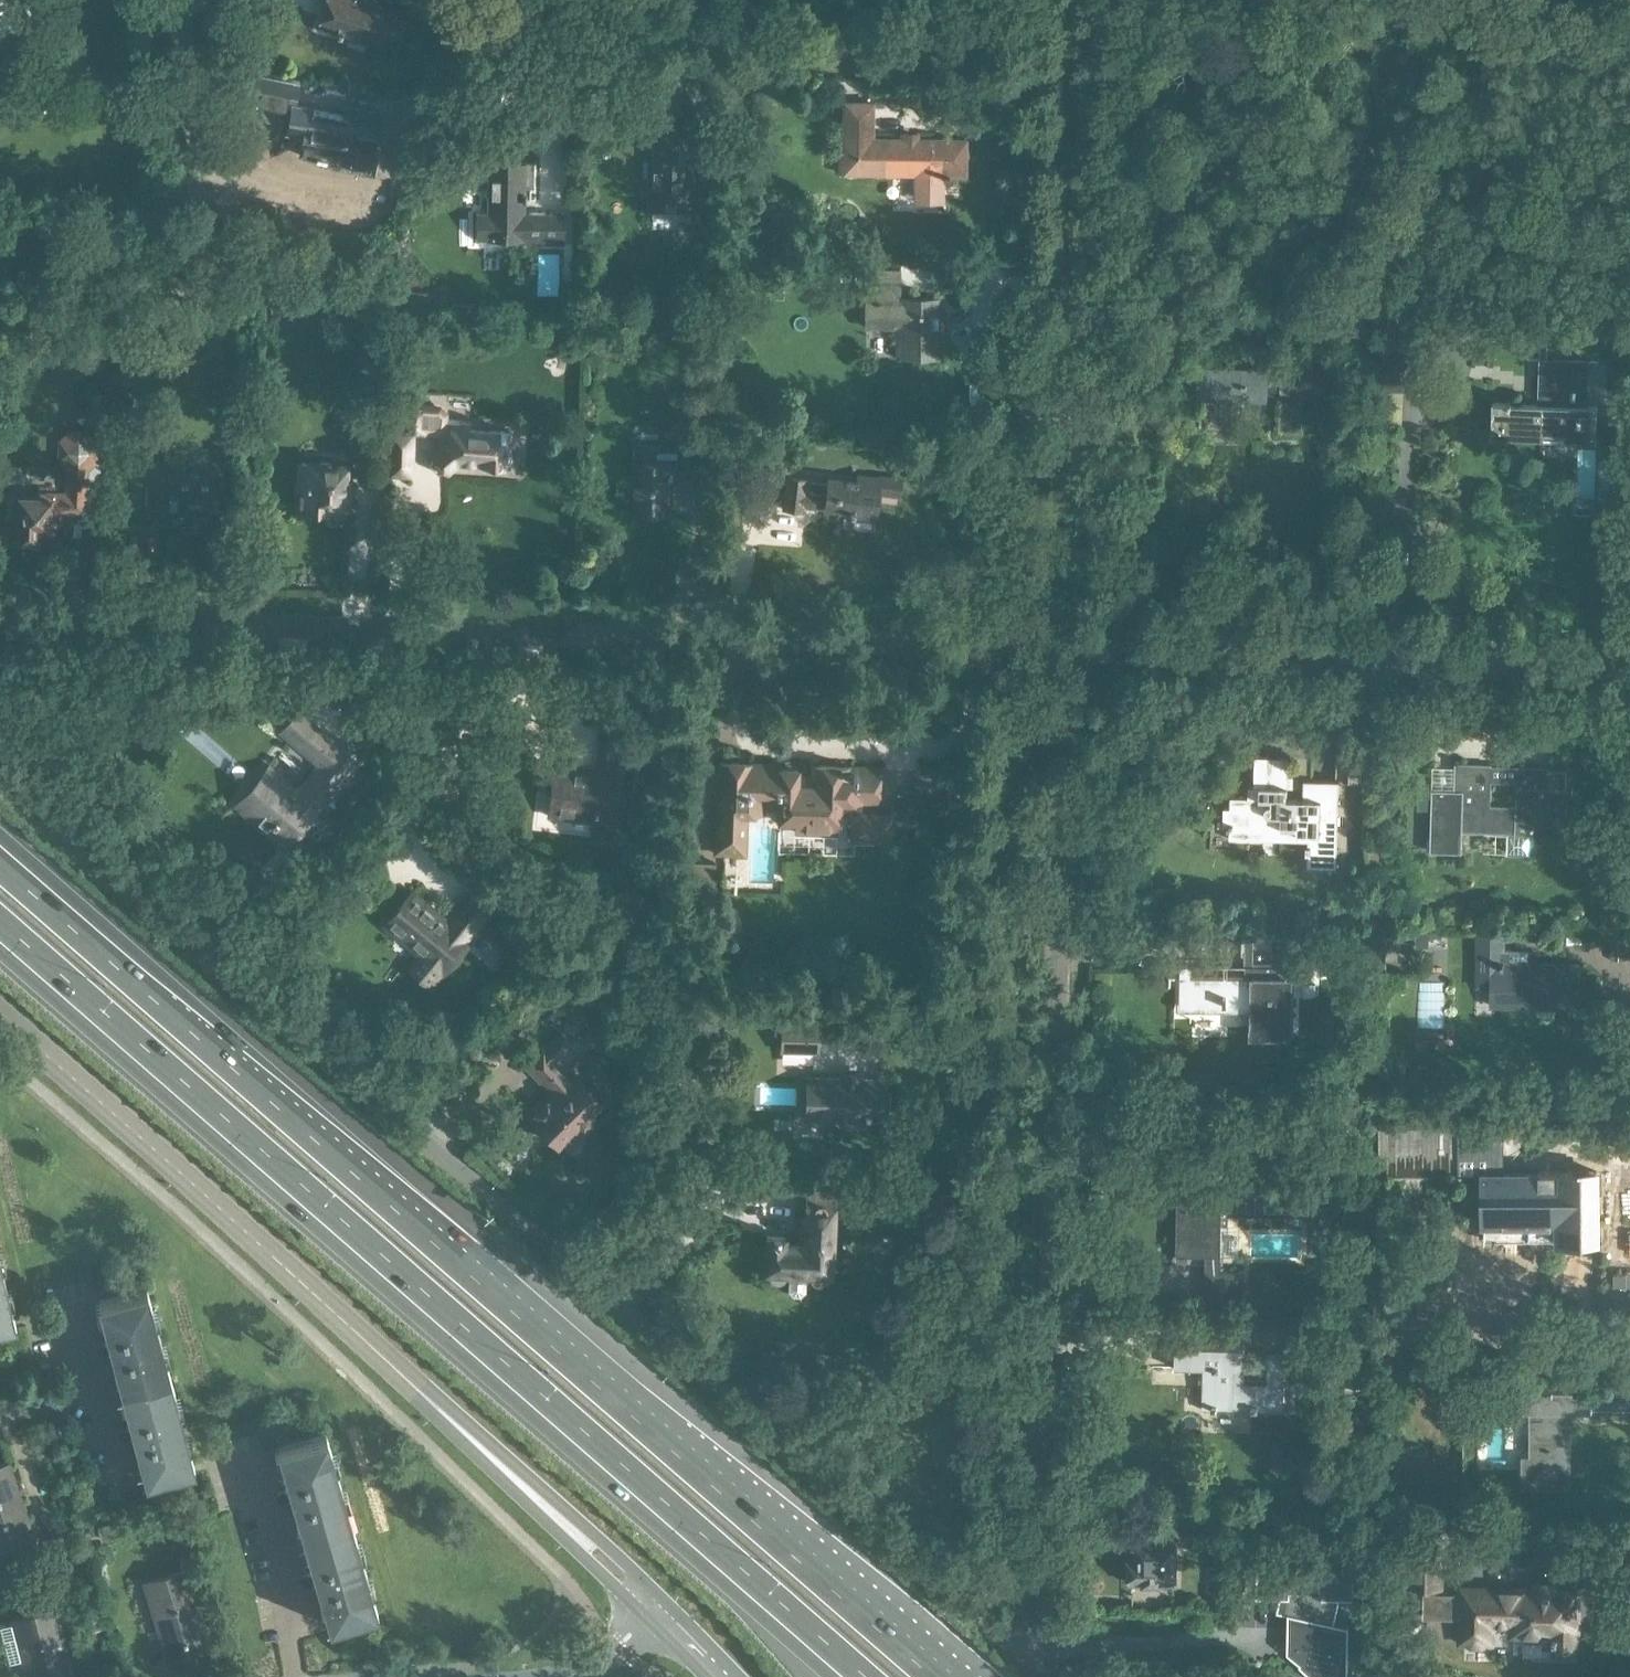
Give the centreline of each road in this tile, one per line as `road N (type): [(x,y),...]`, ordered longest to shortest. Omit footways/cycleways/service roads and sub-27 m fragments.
road 1 (residential): [(1030,1657),(0,771)]
road 2 (motorway): [(945,1676),(0,856)]
road 3 (motorway): [(0,932),(855,1676)]
road 4 (residential): [(0,607),(1055,646)]
road 5 (residential): [(1030,1657),(1041,1624),(1055,646)]
road 6 (primary): [(667,1629),(529,1491),(0,1019)]
road 7 (residential): [(1055,646),(1068,0)]
road 8 (residential): [(1055,646),(1629,664)]
road 9 (tertiary): [(552,1676),(605,1668),(667,1629)]

